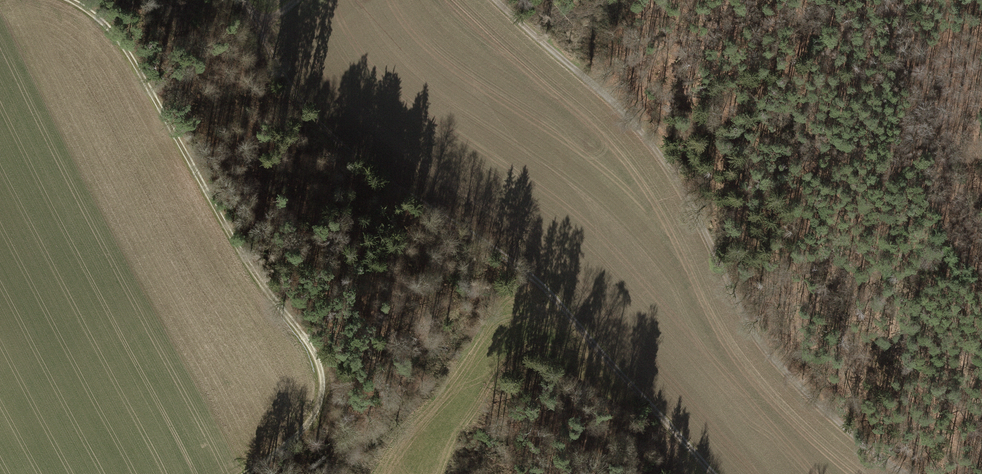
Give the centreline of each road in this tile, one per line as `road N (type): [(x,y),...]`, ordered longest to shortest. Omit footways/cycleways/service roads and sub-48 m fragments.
road 1 (track): [(710,473),(543,288),(331,138),(243,0)]
road 2 (track): [(907,473),(783,367),(753,331),(671,168),(638,125),(498,0)]
road 3 (track): [(241,473),(309,420),(320,402),(317,357),(247,261),(134,63),(79,3)]

